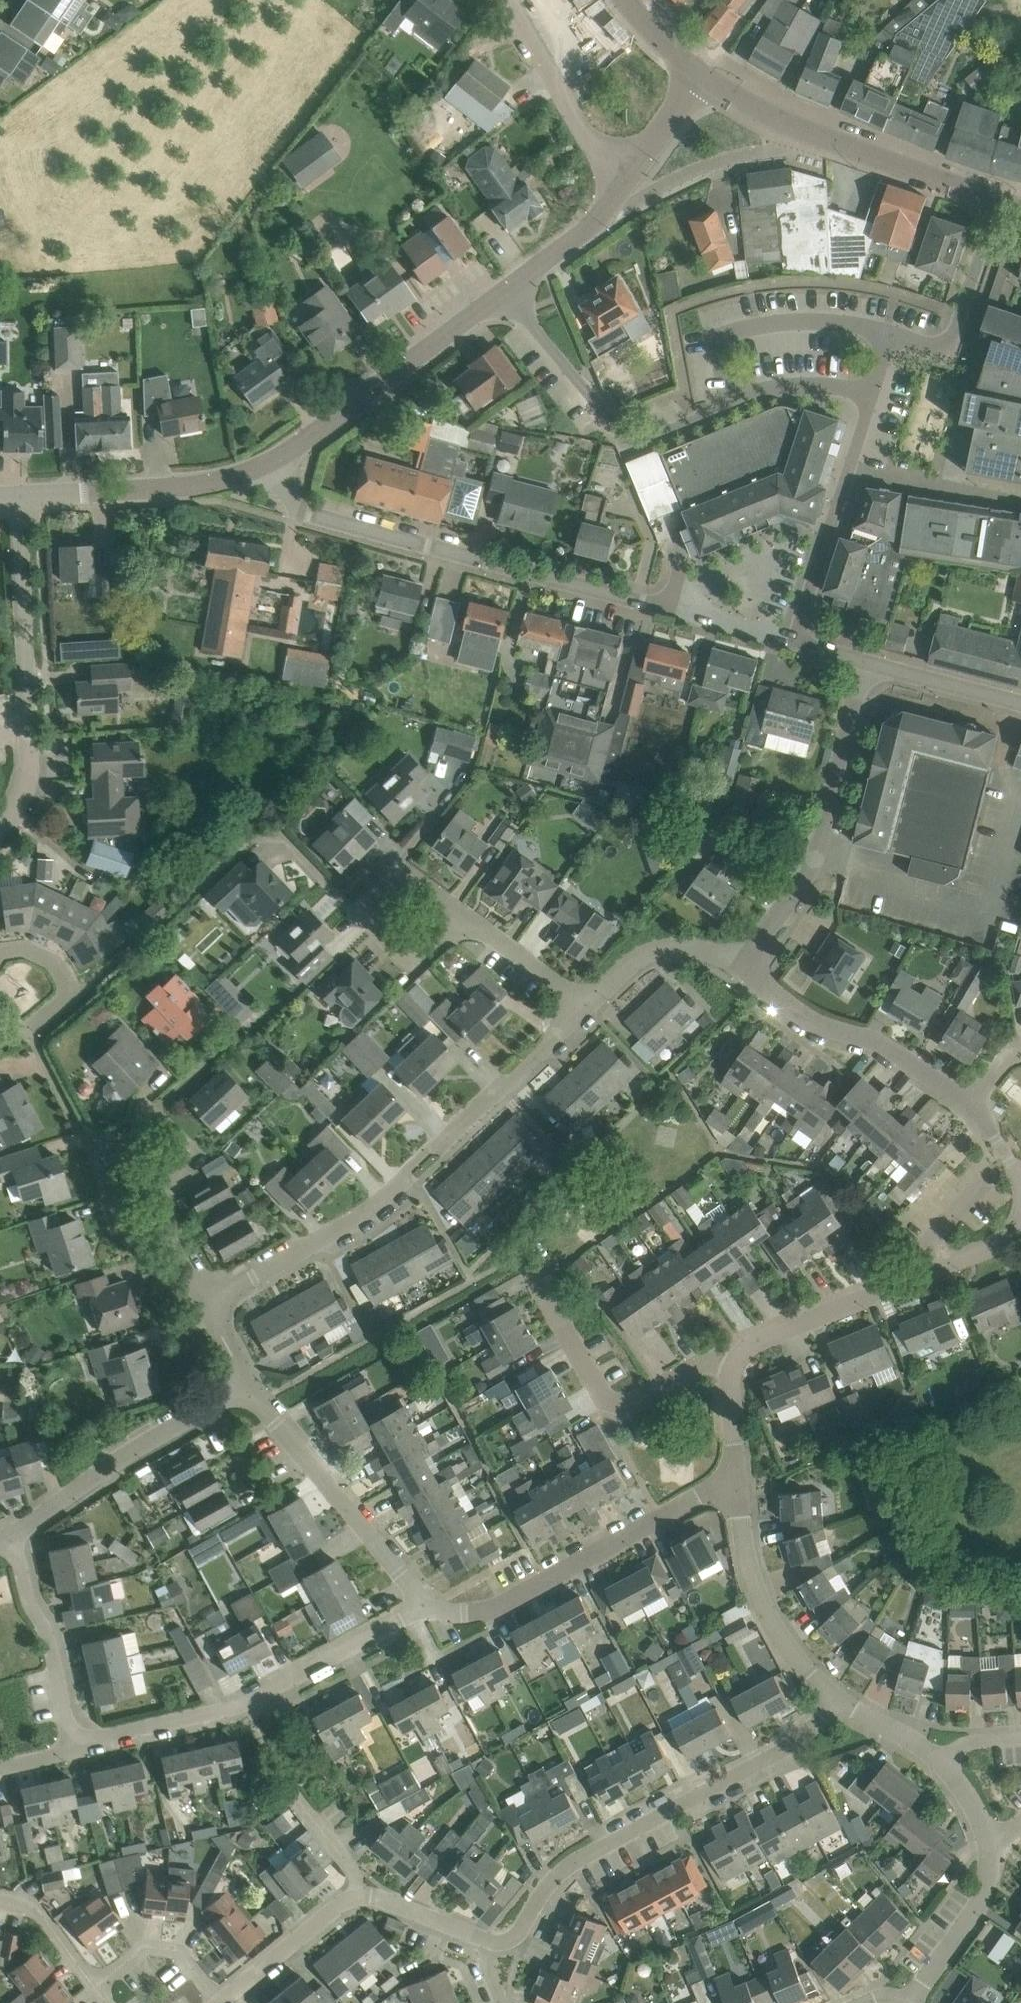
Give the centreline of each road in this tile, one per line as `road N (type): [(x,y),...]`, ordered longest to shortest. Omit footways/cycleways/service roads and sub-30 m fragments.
road 1 (unclassified): [(793,642),(303,511),(271,462)]
road 2 (residential): [(203,1303),(385,1209),(585,1006)]
road 3 (residential): [(492,1939),(515,1939),(544,1890),(579,1857),(784,1753),(837,1699)]
road 4 (residential): [(72,1751),(243,1707),(424,1603)]
road 5 (residential): [(357,912),(281,835),(256,835),(153,942),(73,991)]
road 6 (residential): [(23,498),(36,723),(28,795),(0,834)]
road 7 (residential): [(424,1603),(452,1613),(486,1610),(735,1479)]
road 8 (secondary): [(1003,199),(761,117),(697,77)]
road 9 (residential): [(747,961),(813,864),(864,661)]
road 10 (residential): [(732,1362),(748,1344),(1004,1240),(1020,1223)]
road 11 (residential): [(733,400),(632,446),(506,291)]
road 12 (unclassified): [(271,462),(506,291)]
road 13 (residential): [(732,1362),(705,1360),(614,1412),(536,1278)]
road 14 (residential): [(250,1381),(10,1535)]
road 15 (residential): [(424,1603),(250,1381)]
road 16 (residential): [(974,1103),(879,1041),(809,1020),(747,961)]
road 17 (residential): [(793,642),(874,397)]
road 18 (unclassified): [(271,462),(197,484),(23,498)]
road 19 (residential): [(735,1479),(745,1559),(767,1614),(837,1699)]
road 20 (residential): [(72,1751),(48,1634),(10,1535)]
road 21 (residential): [(1003,199),(957,347),(891,334)]
road 22 (residential): [(631,175),(586,129),(508,0)]
road 23 (residential): [(585,1006),(641,954),(681,945),(747,961)]
road 24 (residential): [(992,1846),(982,1900),(910,1999)]
road 25 (unclassified): [(506,291),(586,229),(631,175)]
road 26 (residential): [(221,2002),(352,1896)]
road 27 (residential): [(220,2002),(175,1948),(146,1947),(92,1984)]
road 28 (unclassified): [(1020,701),(864,661)]
road 29 (residential): [(357,912),(407,973),(461,919)]
road 30 (residential): [(585,1006),(461,919)]
road 31 (residential): [(492,1939),(372,1895),(352,1896)]
road 32 (residential): [(733,400),(776,385),(819,384),(874,397)]
road 33 (residential): [(89,1144),(24,1029)]
road 34 (residential): [(0,1900),(22,1902),(47,1924),(92,1984)]
road 35 (residential): [(144,1201),(183,1163),(140,1110)]
road 36 (residential): [(837,1699),(942,1760)]

